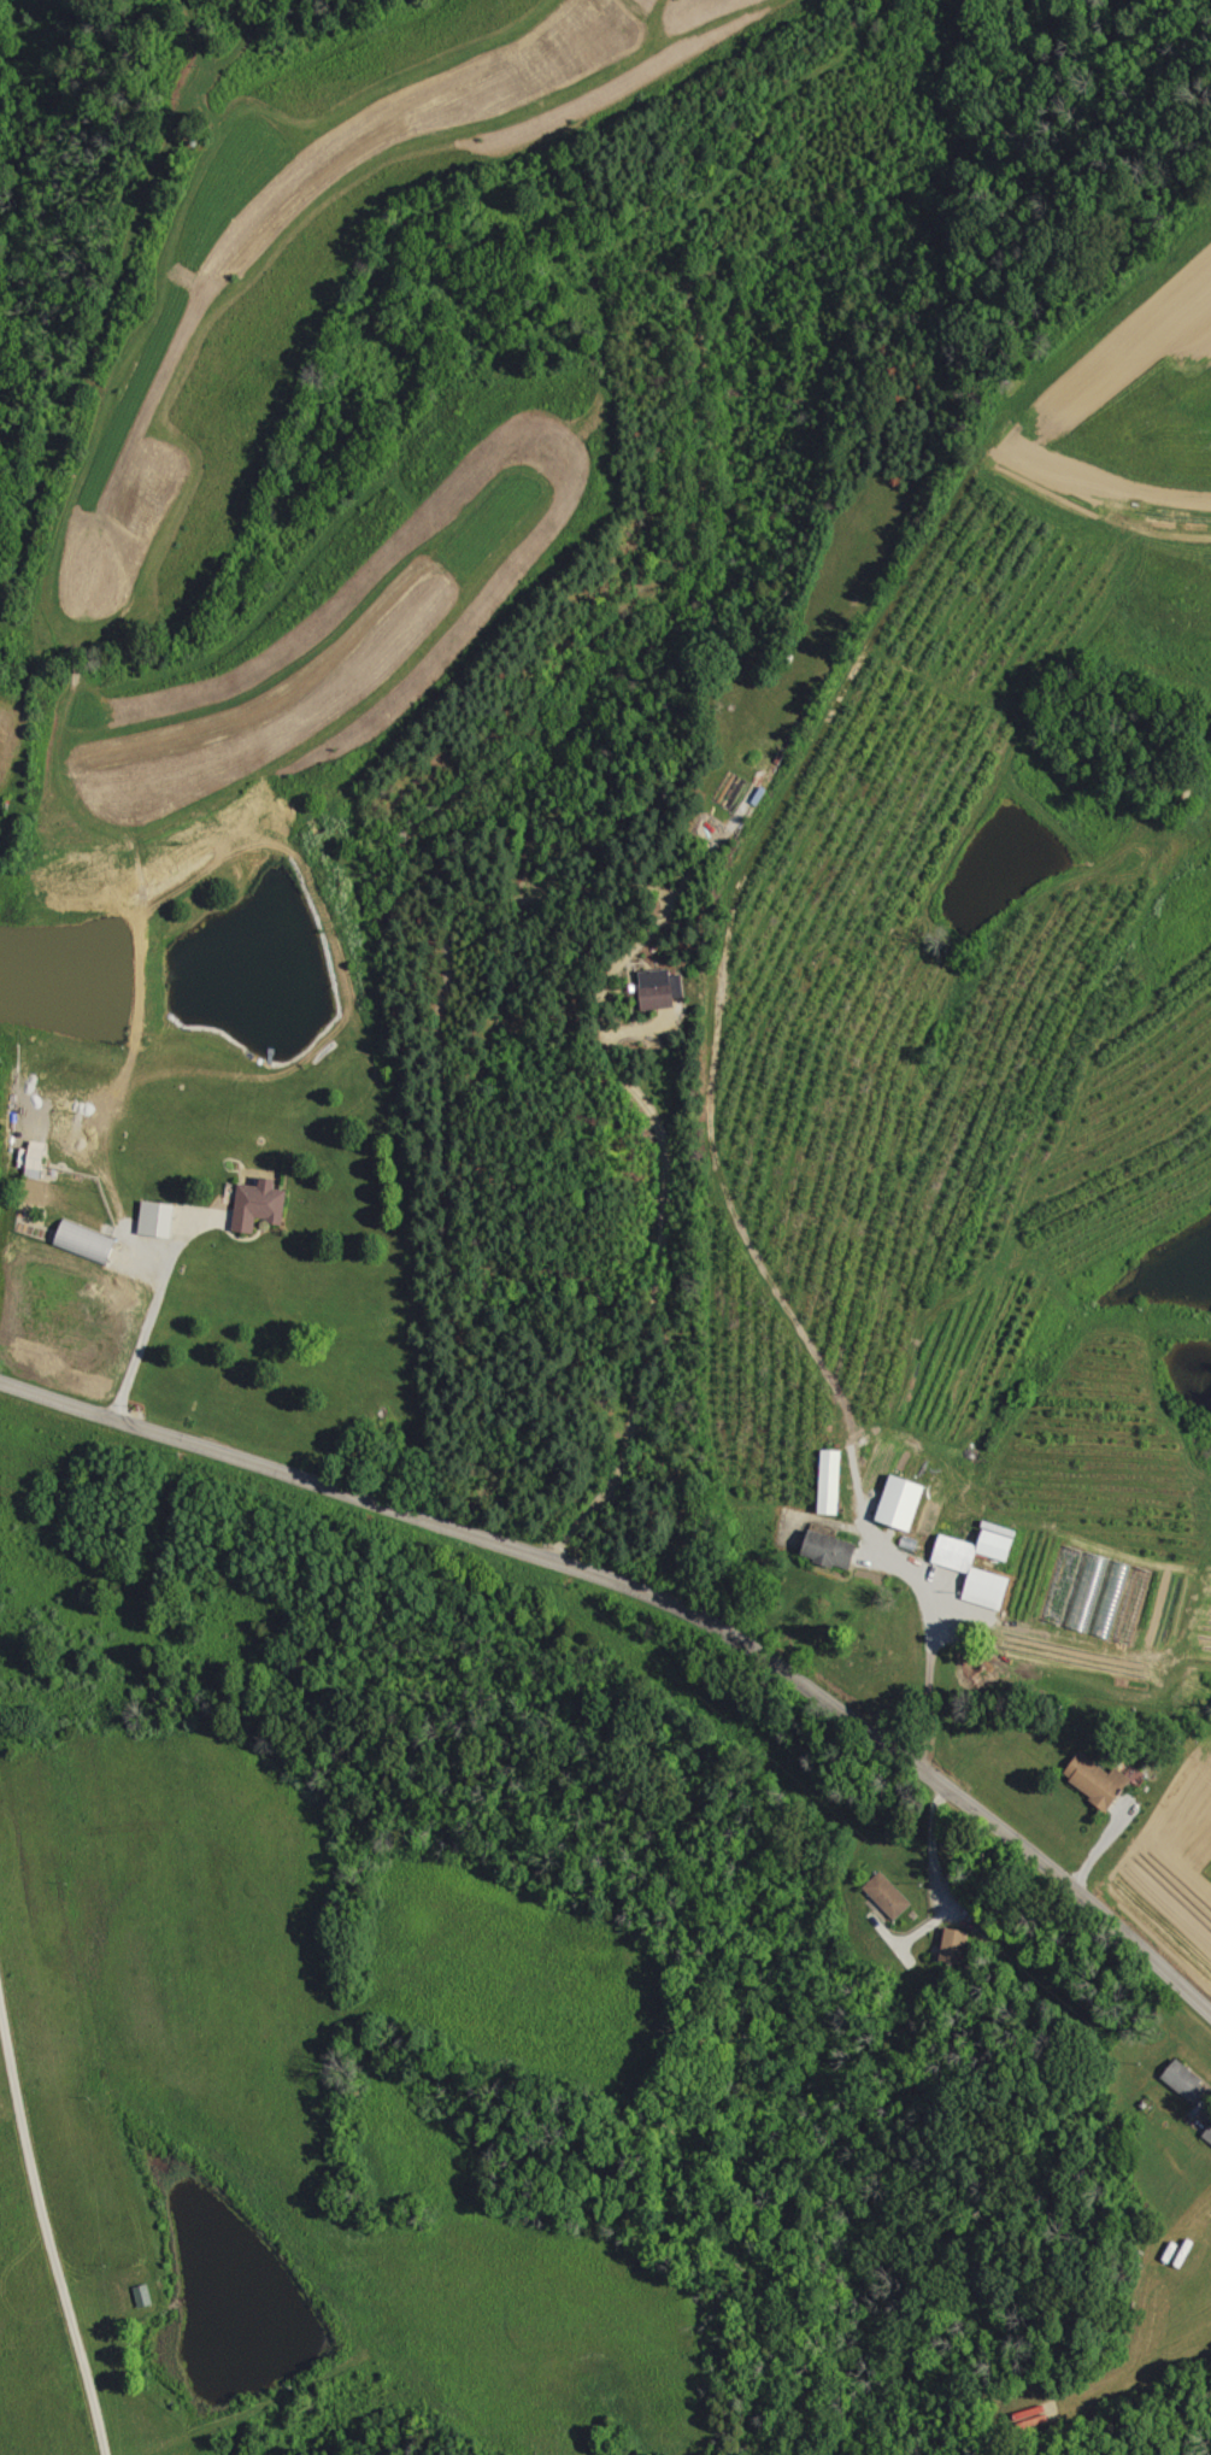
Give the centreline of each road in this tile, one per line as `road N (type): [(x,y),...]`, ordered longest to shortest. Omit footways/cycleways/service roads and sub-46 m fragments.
road 1 (residential): [(1210,2007),(929,1772),(743,1666),(640,1594),(375,1492),(0,1384)]
road 2 (residential): [(102,2454),(24,2166),(0,2034)]

